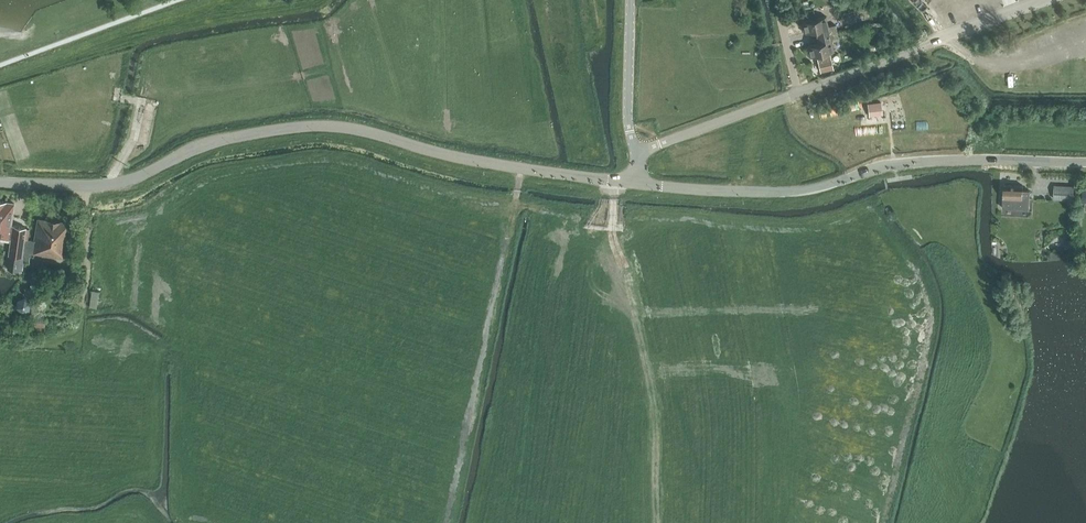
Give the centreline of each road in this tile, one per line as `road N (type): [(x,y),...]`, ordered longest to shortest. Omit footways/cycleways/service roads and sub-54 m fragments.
road 1 (unclassified): [(635,183),(306,126),(211,142),(109,184),(0,182)]
road 2 (unclassified): [(1085,161),(928,161),(788,192),(635,183)]
road 3 (unclassified): [(635,183),(640,152),(628,118),(631,0)]

